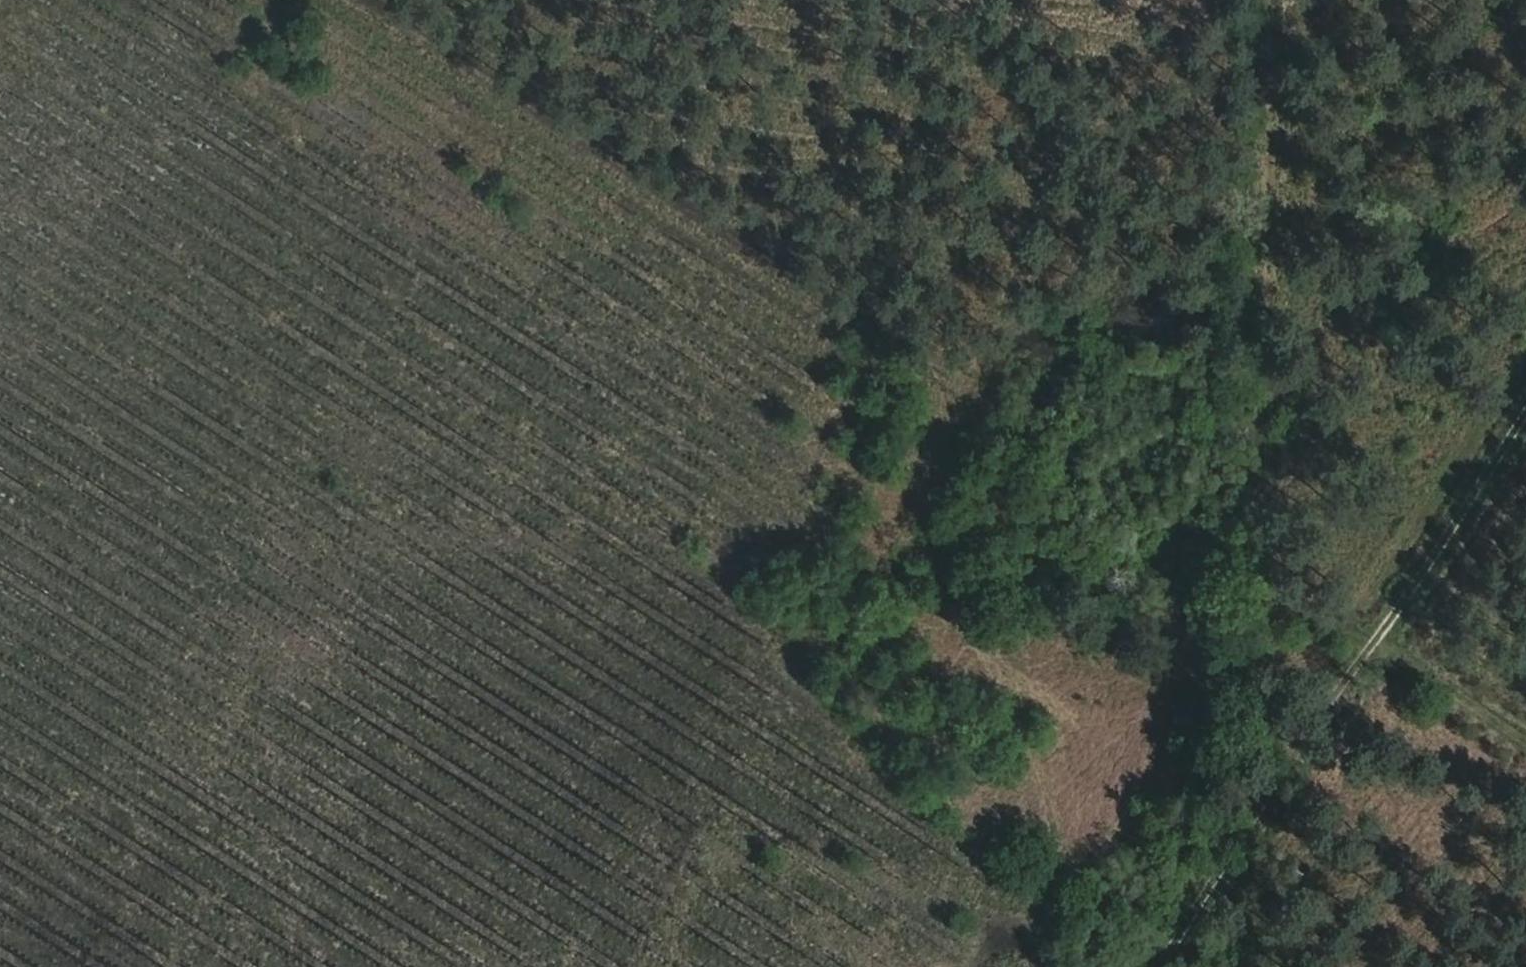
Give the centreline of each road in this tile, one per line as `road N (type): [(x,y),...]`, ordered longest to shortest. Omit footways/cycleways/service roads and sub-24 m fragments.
road 1 (track): [(1154,966),(1525,389)]
road 2 (track): [(1382,612),(1525,709)]

